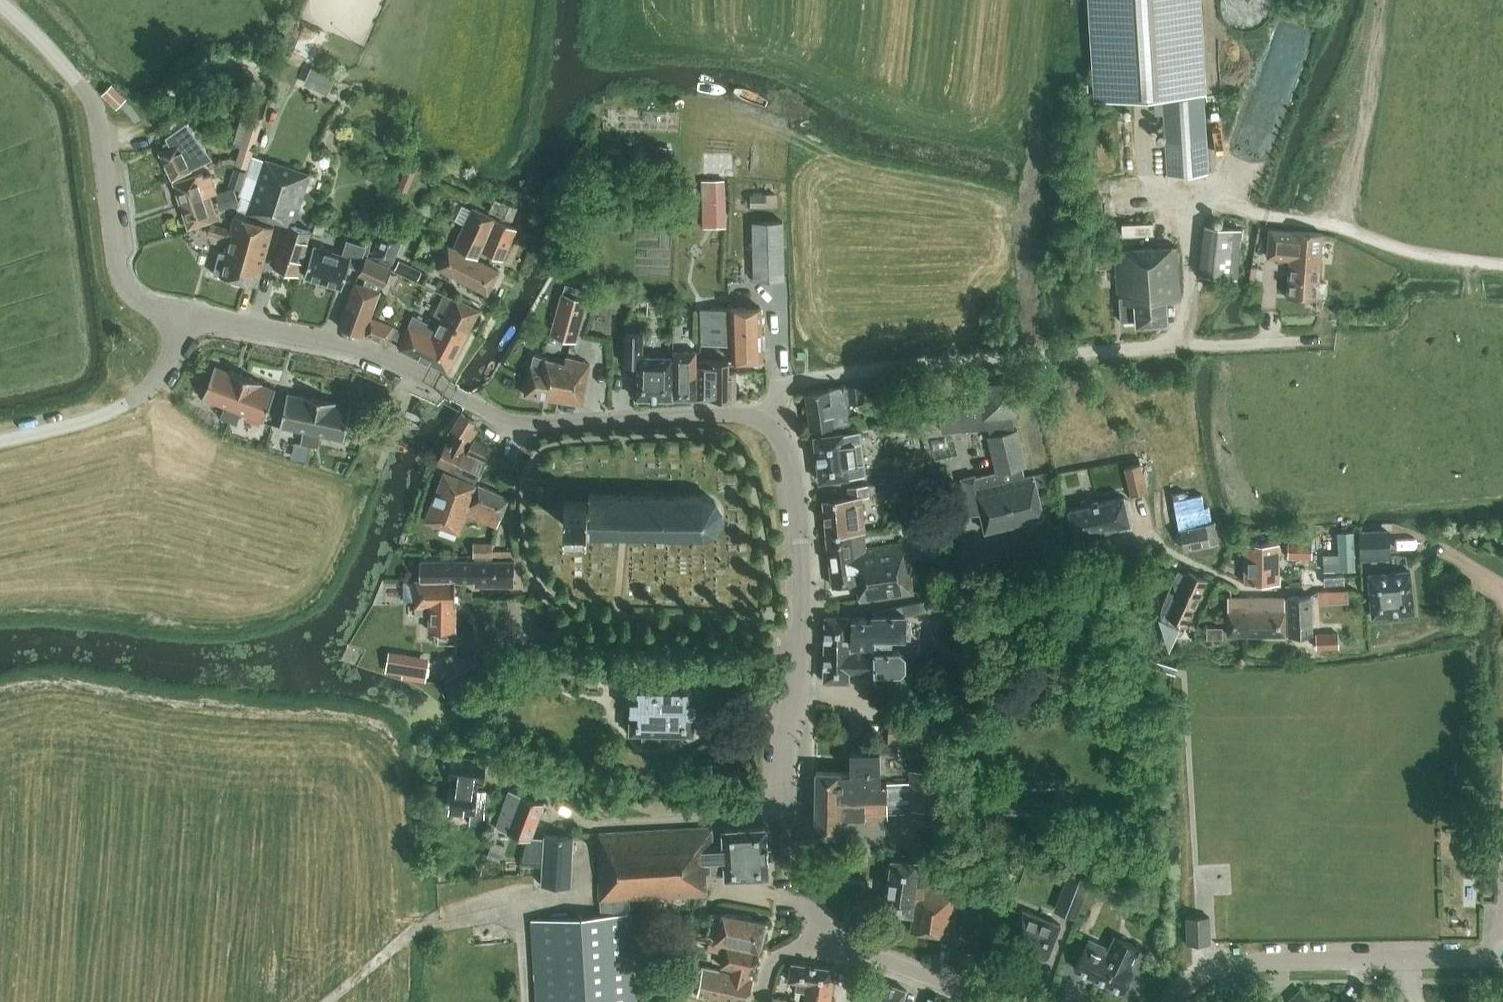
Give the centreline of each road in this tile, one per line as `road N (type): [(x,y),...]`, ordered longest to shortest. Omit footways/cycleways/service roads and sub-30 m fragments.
road 1 (unclassified): [(1000,1001),(864,953),(823,929),(803,898),(786,753),(801,640),(800,546),(789,464),(768,424),(731,413),(517,424),(350,344),(183,315)]
road 2 (unclassified): [(183,315),(137,300),(124,287),(100,126),(85,90),(0,2)]
road 3 (residential): [(1175,1001),(1202,974),(1232,963),(1502,958)]
road 4 (track): [(1185,201),(1333,222),(1418,257),(1502,264)]
road 5 (unclassified): [(183,315),(156,381),(127,403),(0,439)]
road 6 (track): [(1384,0),(1365,122),(1333,222)]
road 7 (track): [(441,923),(413,931),(327,1001)]

